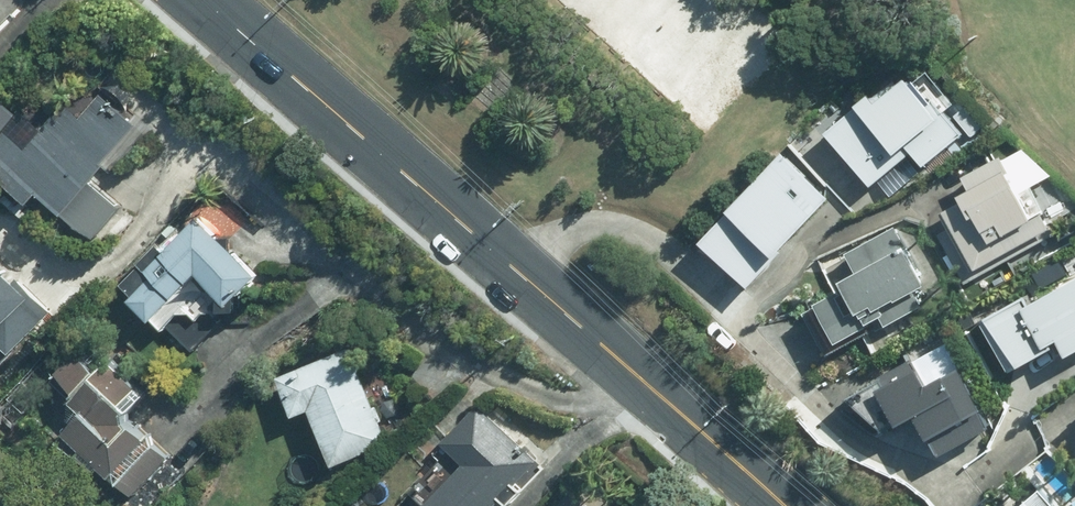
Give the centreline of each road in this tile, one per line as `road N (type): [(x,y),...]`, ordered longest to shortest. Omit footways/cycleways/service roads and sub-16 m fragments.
road 1 (secondary): [(194,0),(775,505)]

